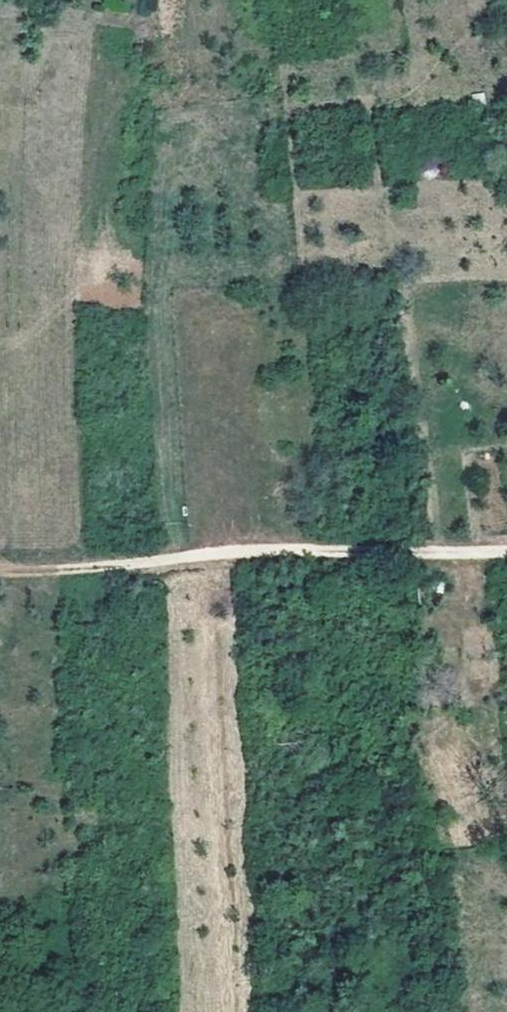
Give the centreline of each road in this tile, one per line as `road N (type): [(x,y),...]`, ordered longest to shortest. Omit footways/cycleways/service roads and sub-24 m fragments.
road 1 (track): [(0,576),(506,553)]

